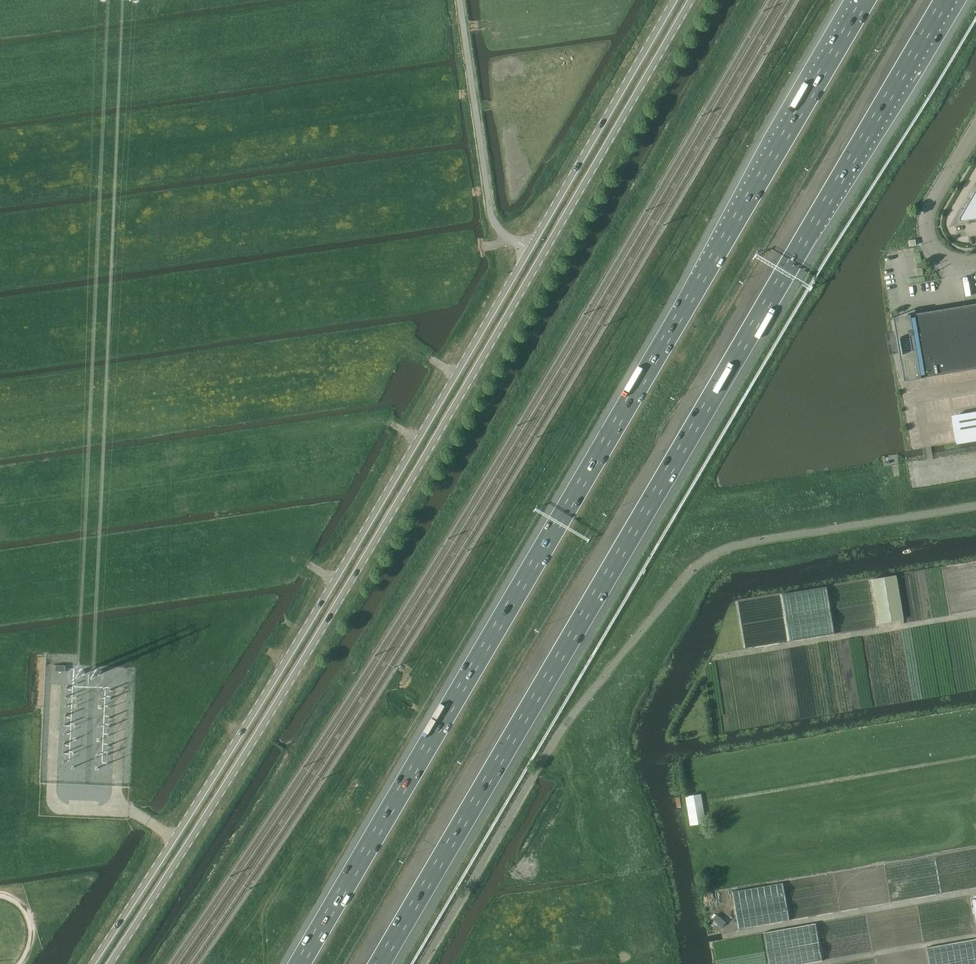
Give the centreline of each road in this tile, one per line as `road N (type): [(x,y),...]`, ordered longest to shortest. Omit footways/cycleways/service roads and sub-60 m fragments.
road 1 (secondary): [(112,963),(321,634),(692,0)]
road 2 (motorway): [(380,963),(945,0)]
road 3 (motorway): [(864,0),(300,963)]
road 4 (secondary): [(530,250),(244,737),(94,963)]
road 5 (secondary): [(675,0),(530,250)]
road 6 (unclassified): [(530,250),(501,234),(491,215),(459,0)]
road 7 (unclassified): [(975,131),(928,212),(926,233),(939,254),(975,260)]

